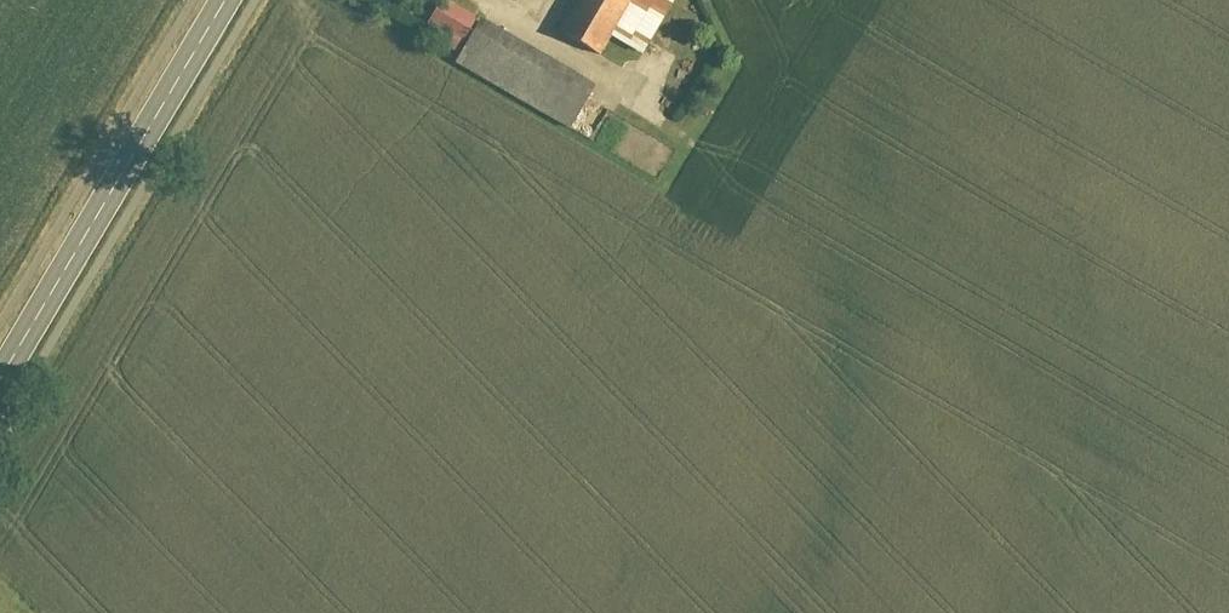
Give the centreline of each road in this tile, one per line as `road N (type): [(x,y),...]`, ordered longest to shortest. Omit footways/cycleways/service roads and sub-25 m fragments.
road 1 (secondary): [(0,368),(223,0)]

